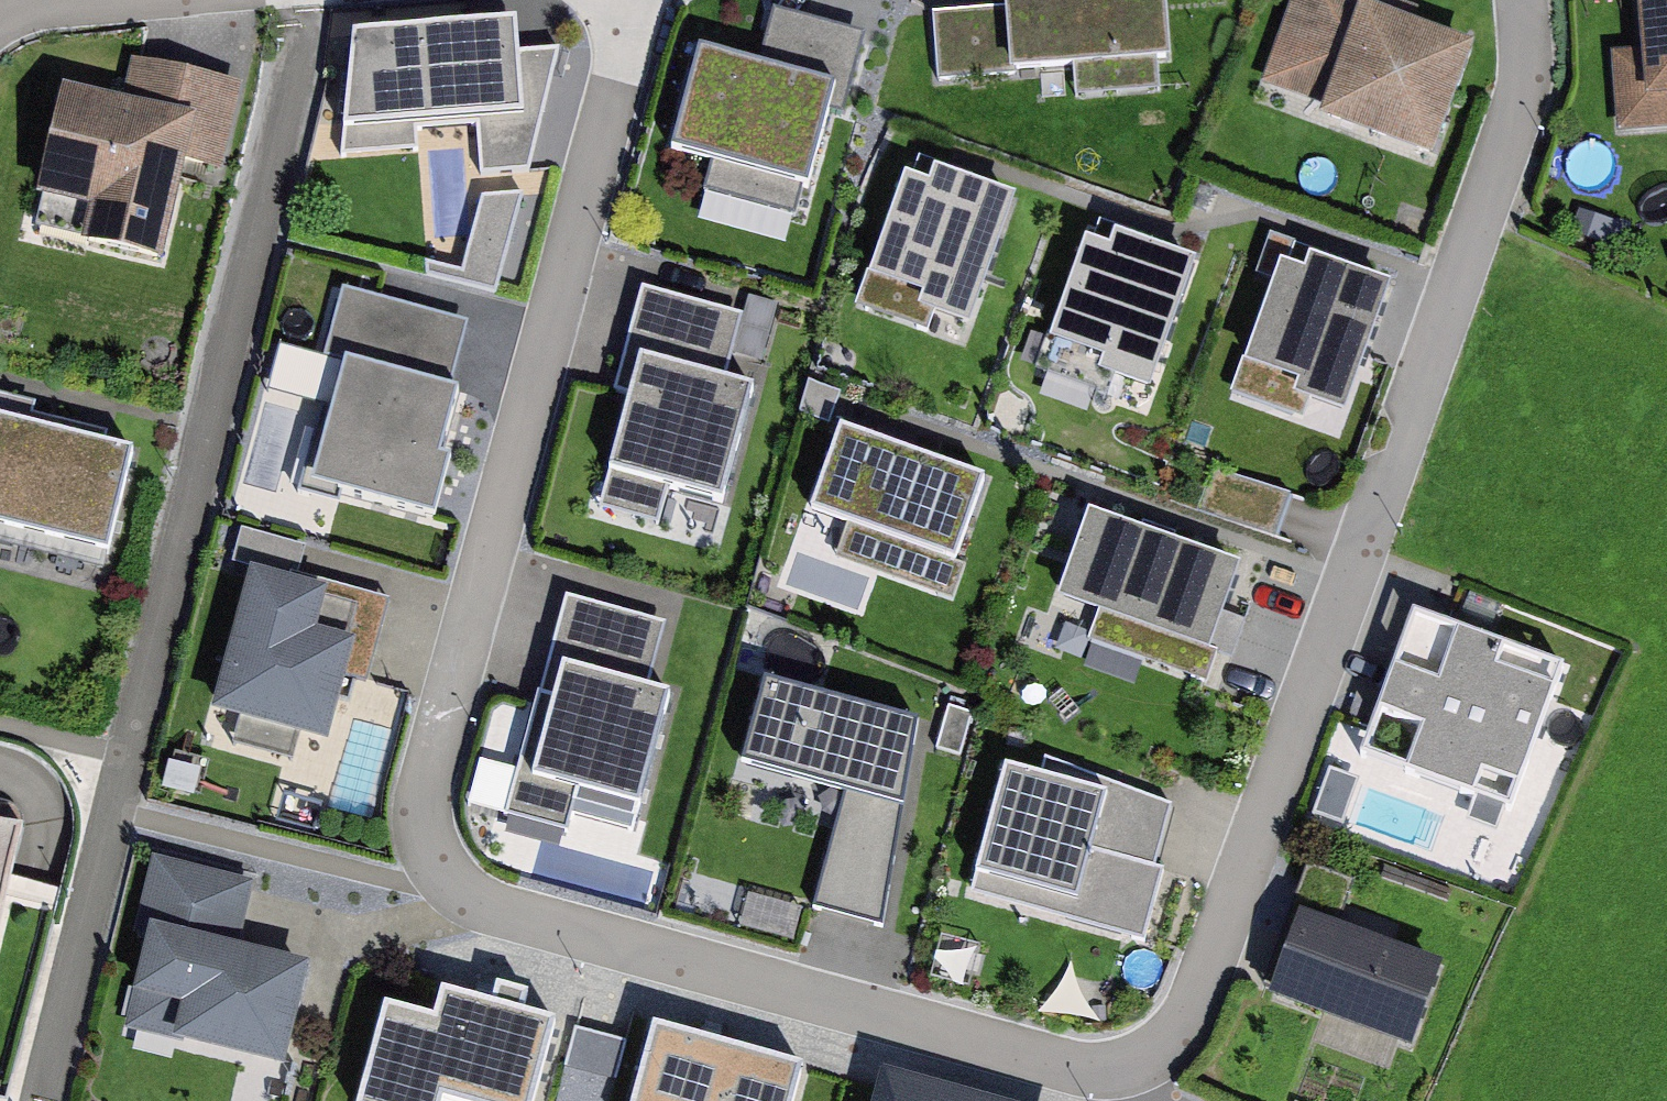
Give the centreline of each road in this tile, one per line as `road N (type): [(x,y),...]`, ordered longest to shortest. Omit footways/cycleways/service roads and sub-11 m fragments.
road 1 (residential): [(1528,0),(1531,98),(1192,1032),(1141,1064),(1072,1072),(483,908),(429,837),(424,767),(636,0)]

